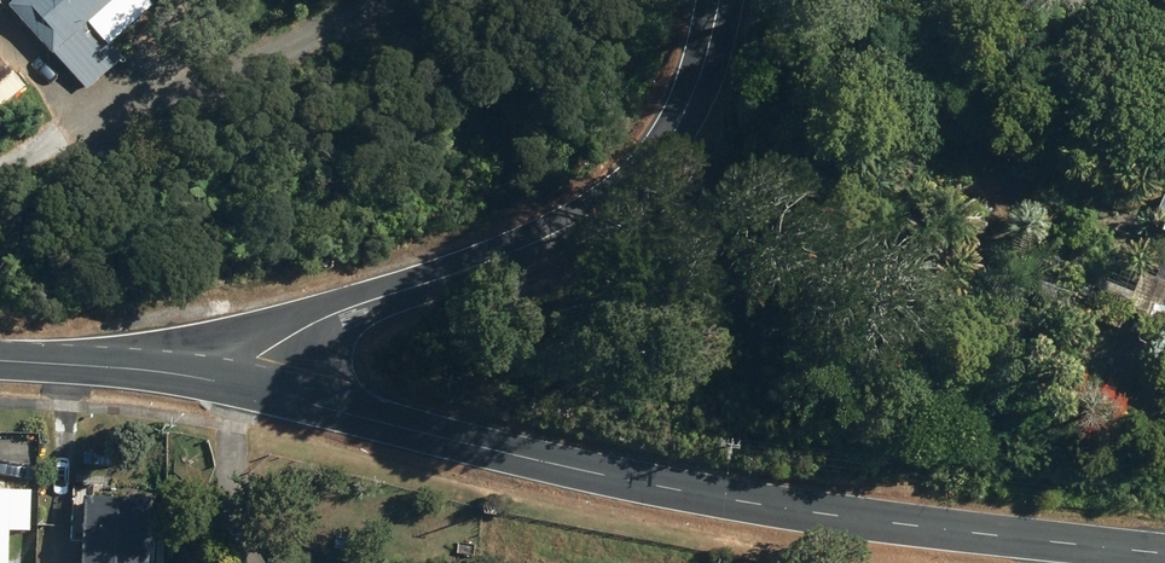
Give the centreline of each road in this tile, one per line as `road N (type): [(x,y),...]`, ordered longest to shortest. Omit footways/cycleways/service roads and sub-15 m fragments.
road 1 (unclassified): [(252,389),(676,492),(1164,555)]
road 2 (unclassified): [(252,389),(256,358),(297,334),(581,222),(624,189),(674,128),(719,0)]
road 3 (unclassified): [(0,362),(163,373),(252,389)]

